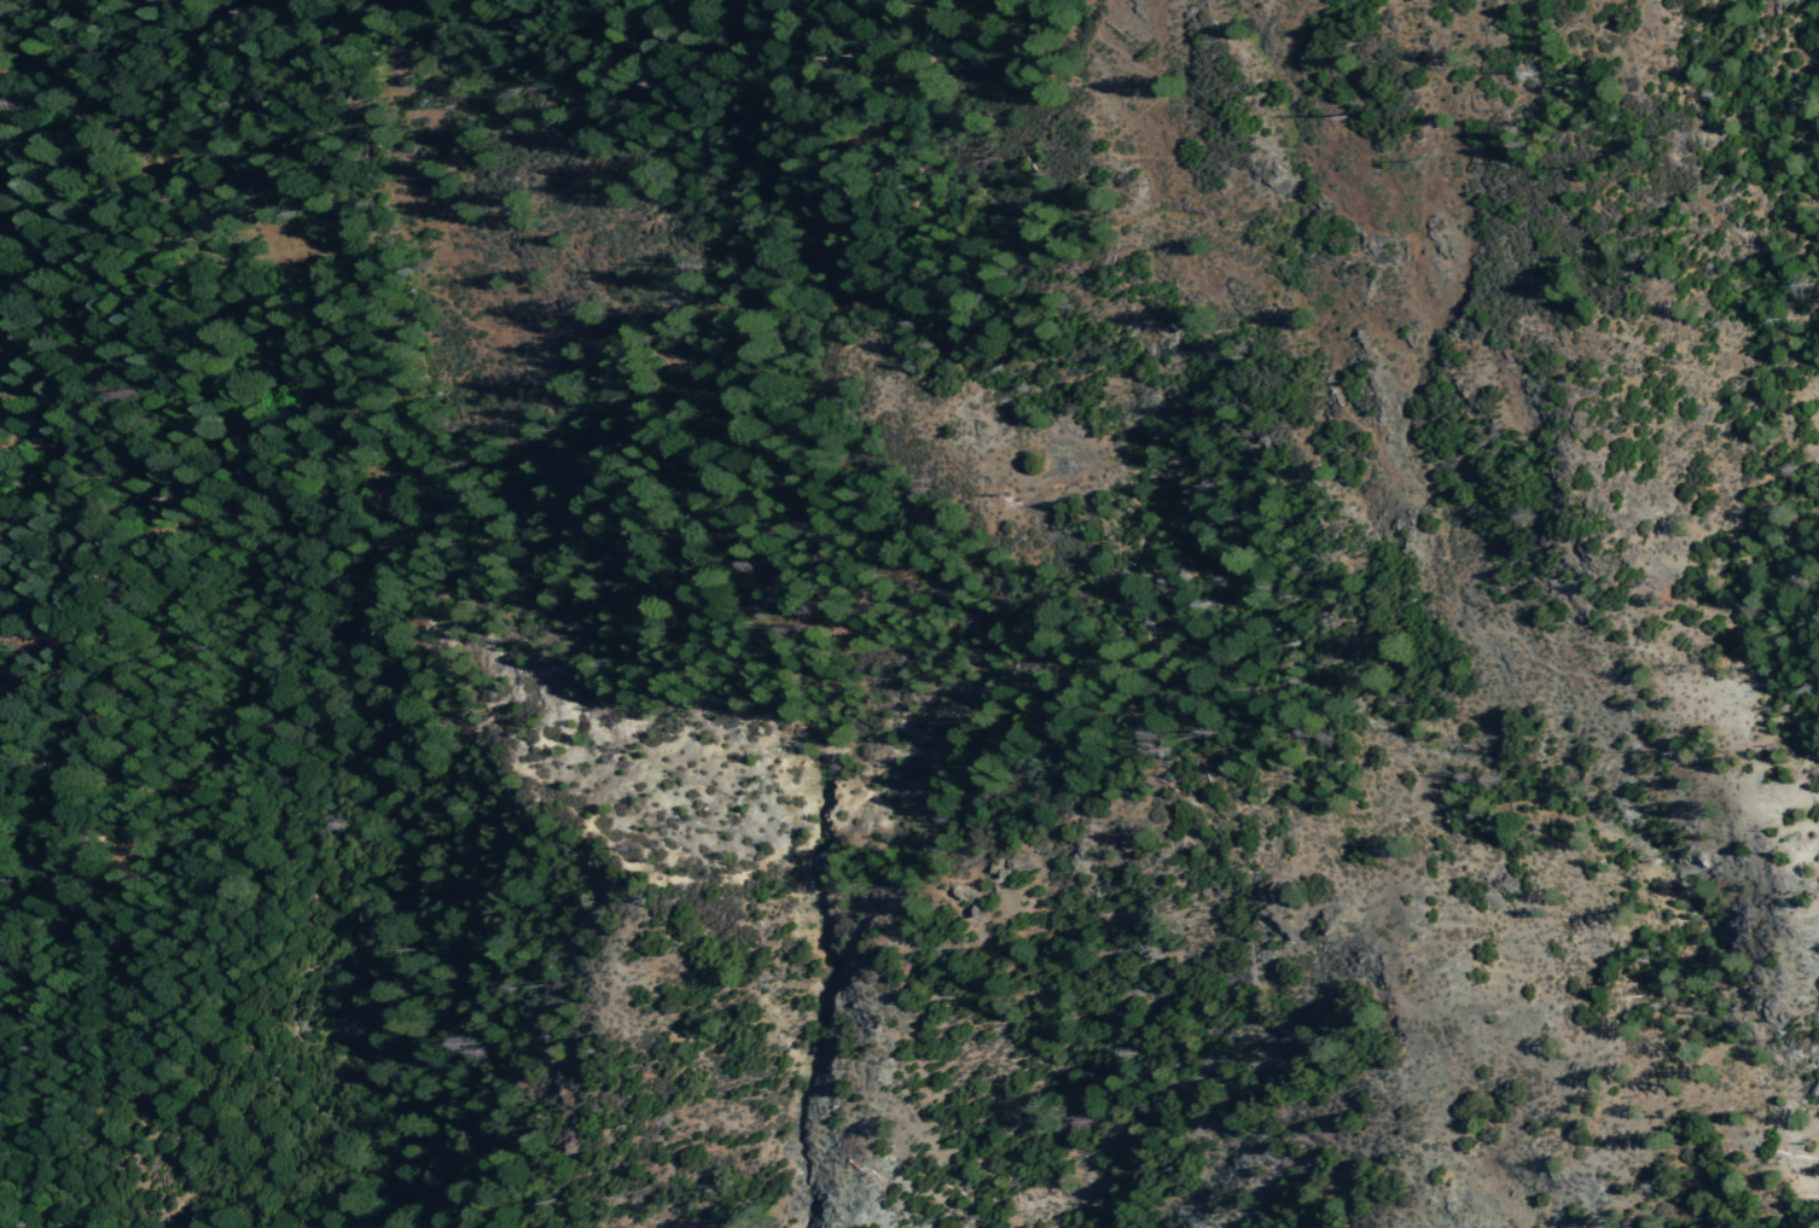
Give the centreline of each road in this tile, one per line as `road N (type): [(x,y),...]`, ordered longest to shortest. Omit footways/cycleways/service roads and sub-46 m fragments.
road 1 (track): [(240,0),(201,21),(121,37),(0,49)]

